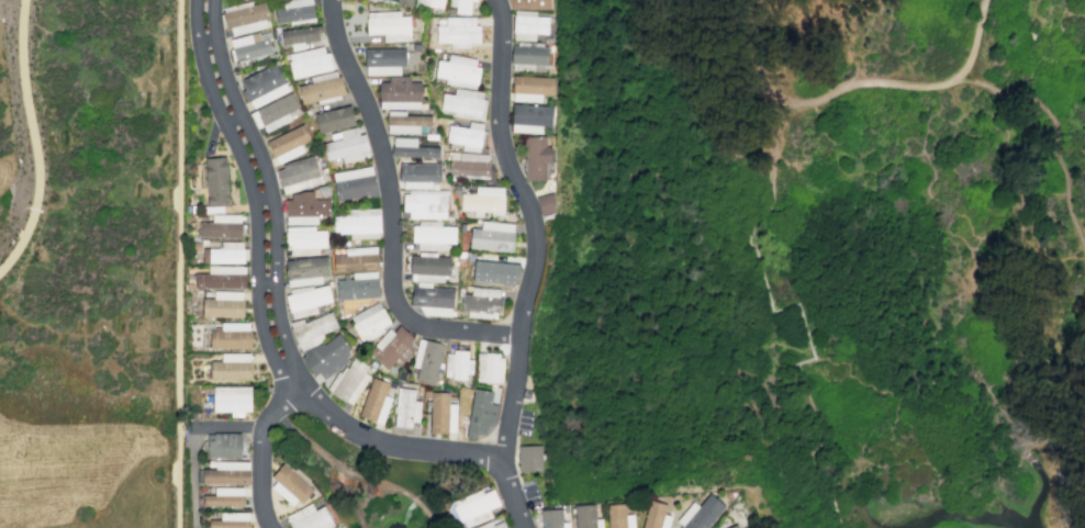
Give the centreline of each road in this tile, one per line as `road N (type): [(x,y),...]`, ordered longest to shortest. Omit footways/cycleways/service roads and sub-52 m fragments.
road 1 (residential): [(496,0),(501,144),(529,212),(535,259),(501,459)]
road 2 (residential): [(518,334),(417,325),(400,311),(379,141),(338,46),(330,0)]
road 3 (residential): [(194,0),(208,90),(248,182),(257,315),(269,360),(278,378),(301,387)]
road 4 (residential): [(301,387),(279,319),(260,156),(215,47),(214,0)]
road 5 (residential): [(301,387),(361,438),(501,459)]
road 6 (residential): [(301,387),(262,426),(260,501),(269,527)]

